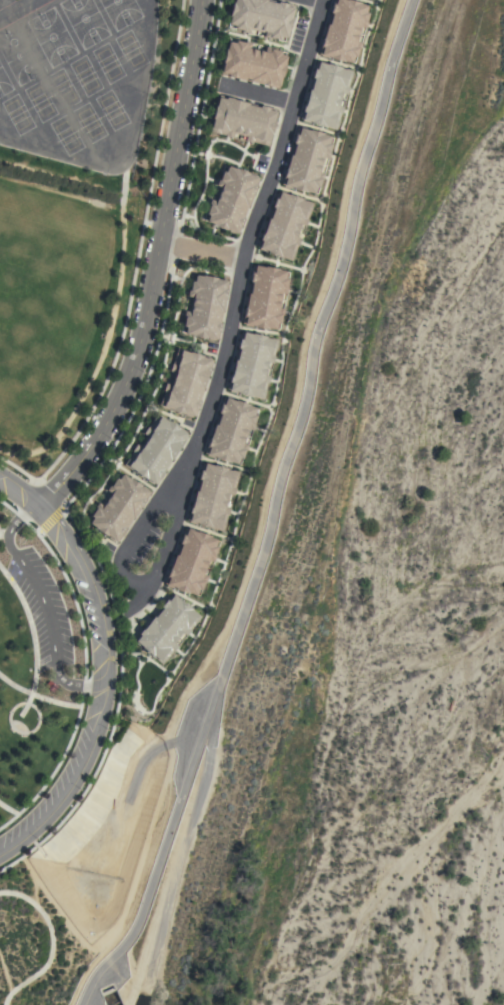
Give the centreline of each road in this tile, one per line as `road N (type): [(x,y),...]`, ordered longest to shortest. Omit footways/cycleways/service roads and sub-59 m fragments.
road 1 (residential): [(40,503),(120,397),(144,327),(200,0)]
road 2 (residential): [(322,0),(245,256),(217,385),(178,490)]
road 3 (residential): [(0,858),(38,831),(82,773),(108,689),(107,635),(84,559),(40,503),(0,472)]
road 4 (residential): [(178,490),(155,575),(148,586),(129,584),(119,556),(164,494),(178,490)]

